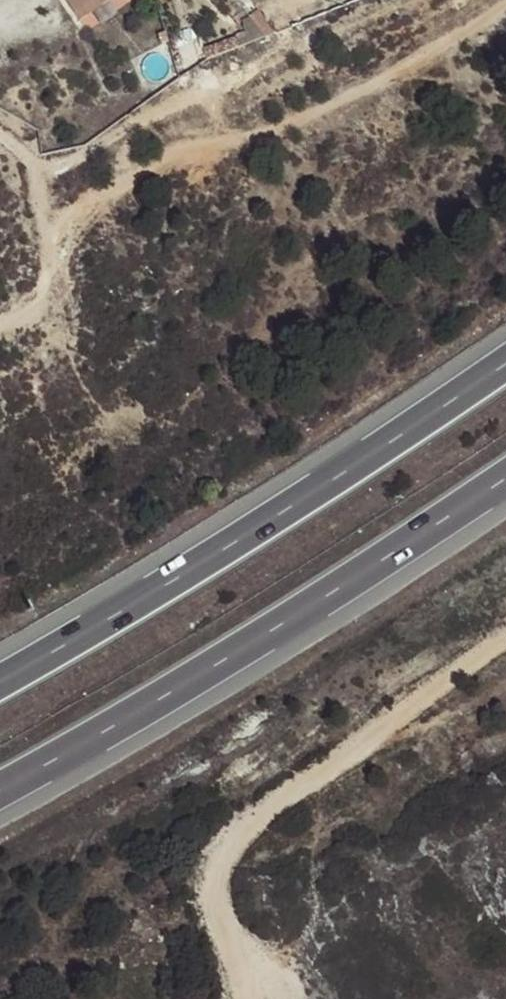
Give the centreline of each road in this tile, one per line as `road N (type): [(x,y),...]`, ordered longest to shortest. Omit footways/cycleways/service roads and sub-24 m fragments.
road 1 (track): [(0,322),(32,293),(69,225),(121,176),(315,110),(505,5)]
road 2 (motorway): [(505,361),(343,475),(0,682)]
road 3 (motorway): [(0,788),(363,571),(505,472)]
road 4 (track): [(233,998),(239,954),(220,878),(238,827),(505,641)]

